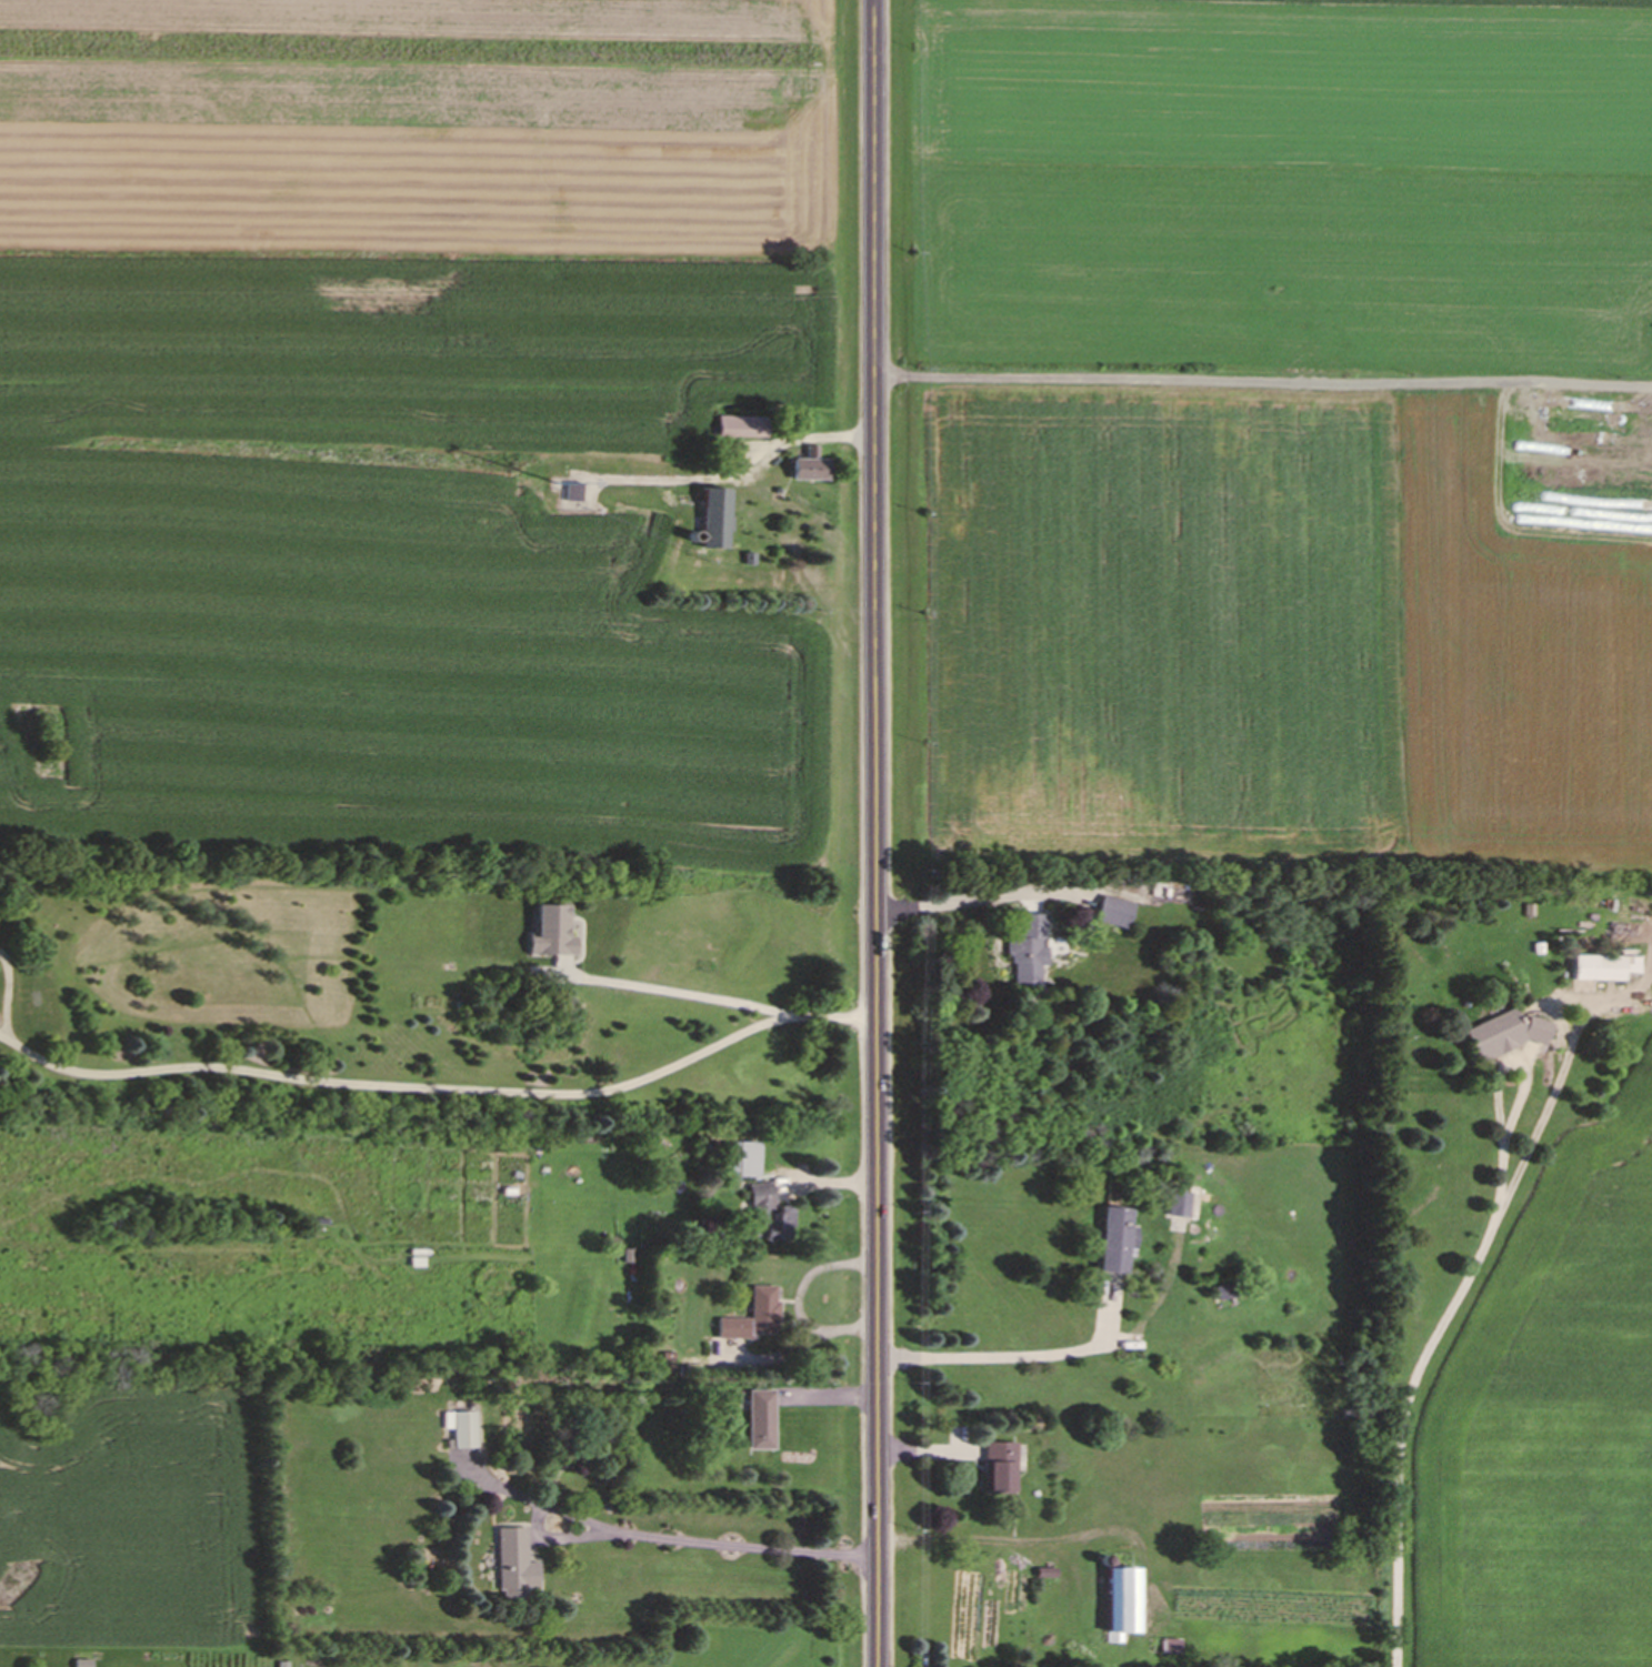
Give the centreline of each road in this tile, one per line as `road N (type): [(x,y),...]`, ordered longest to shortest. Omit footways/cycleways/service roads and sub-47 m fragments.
road 1 (secondary): [(874,1666),(874,0)]

